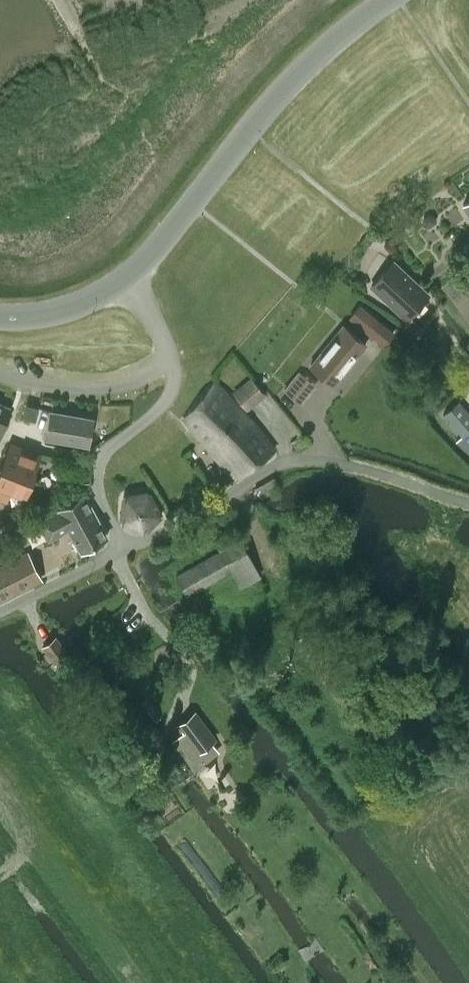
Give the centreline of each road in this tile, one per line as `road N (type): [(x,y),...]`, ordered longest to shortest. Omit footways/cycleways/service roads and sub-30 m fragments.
road 1 (unclassified): [(0,612),(289,460),(355,466),(468,503)]
road 2 (secondary): [(127,276),(286,87),(386,0)]
road 3 (residential): [(173,359),(101,389),(0,375)]
road 4 (secondary): [(0,313),(59,308),(127,276)]

